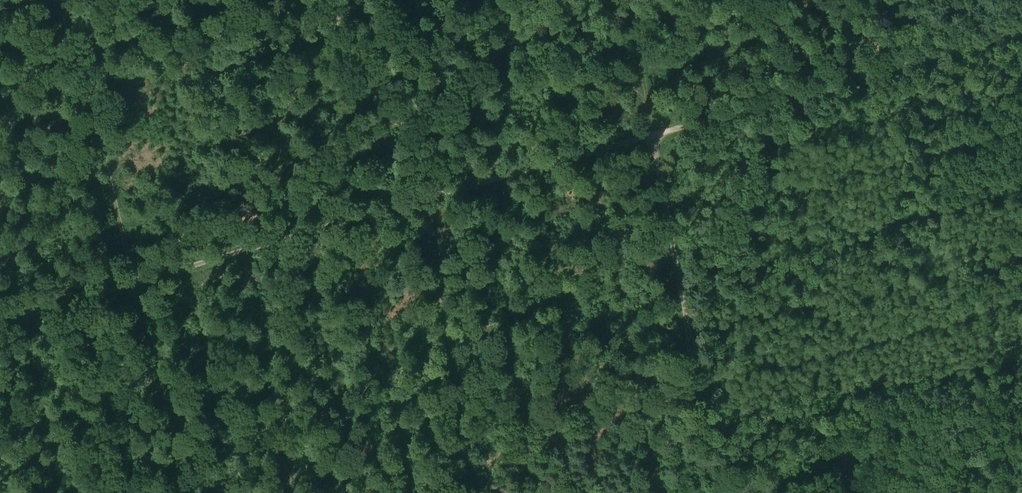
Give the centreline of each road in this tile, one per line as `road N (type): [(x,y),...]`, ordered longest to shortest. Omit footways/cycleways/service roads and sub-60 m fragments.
road 1 (track): [(711,492),(649,133),(0,321)]
road 2 (track): [(625,0),(649,133),(1021,29)]
road 3 (track): [(62,0),(186,492)]

